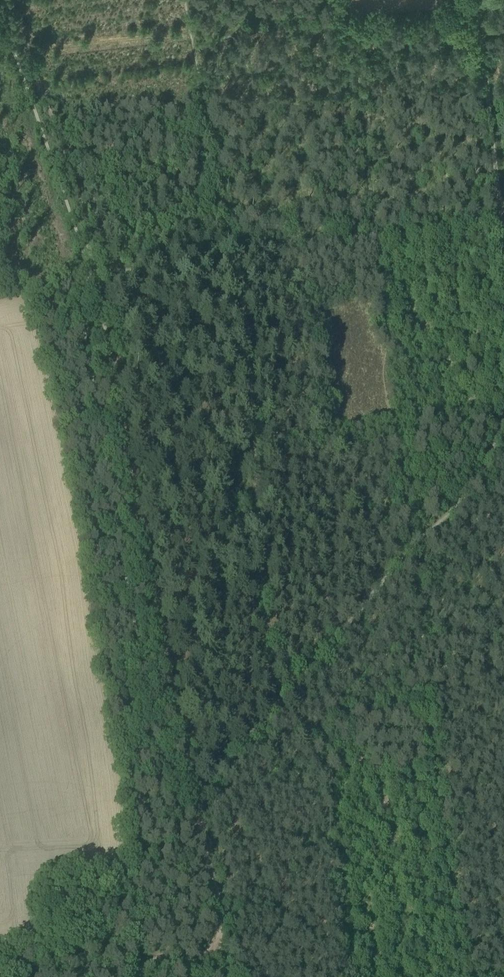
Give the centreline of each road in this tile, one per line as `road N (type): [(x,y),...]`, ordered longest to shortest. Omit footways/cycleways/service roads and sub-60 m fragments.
road 1 (track): [(196,803),(95,271)]
road 2 (track): [(503,221),(95,271)]
road 3 (track): [(414,546),(196,803)]
road 4 (track): [(95,271),(2,0)]
road 5 (track): [(503,426),(462,501),(414,546)]
road 6 (track): [(221,945),(196,803)]

